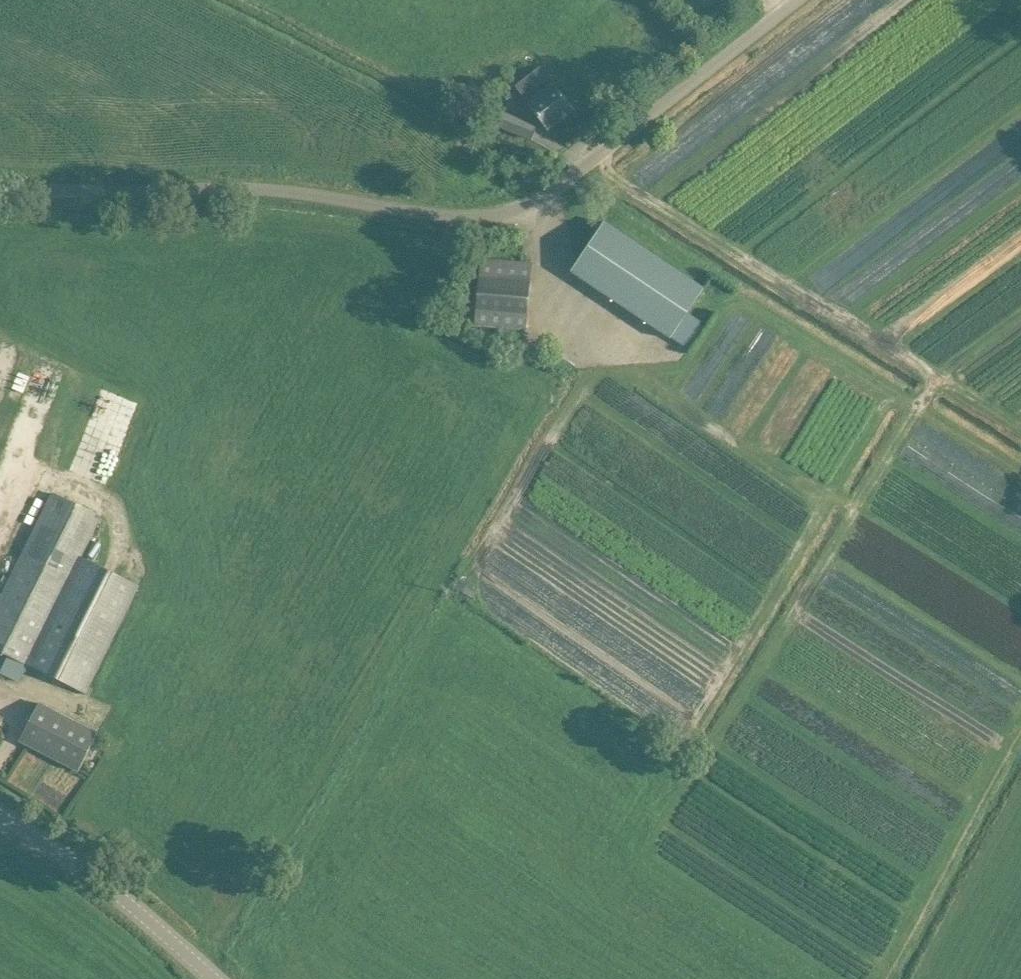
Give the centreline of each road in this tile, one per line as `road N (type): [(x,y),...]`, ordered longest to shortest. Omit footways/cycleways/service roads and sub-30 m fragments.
road 1 (unclassified): [(0,186),(261,189),(438,215),(494,215),(563,181),(797,0)]
road 2 (tertiary): [(216,978),(115,892),(0,815)]

